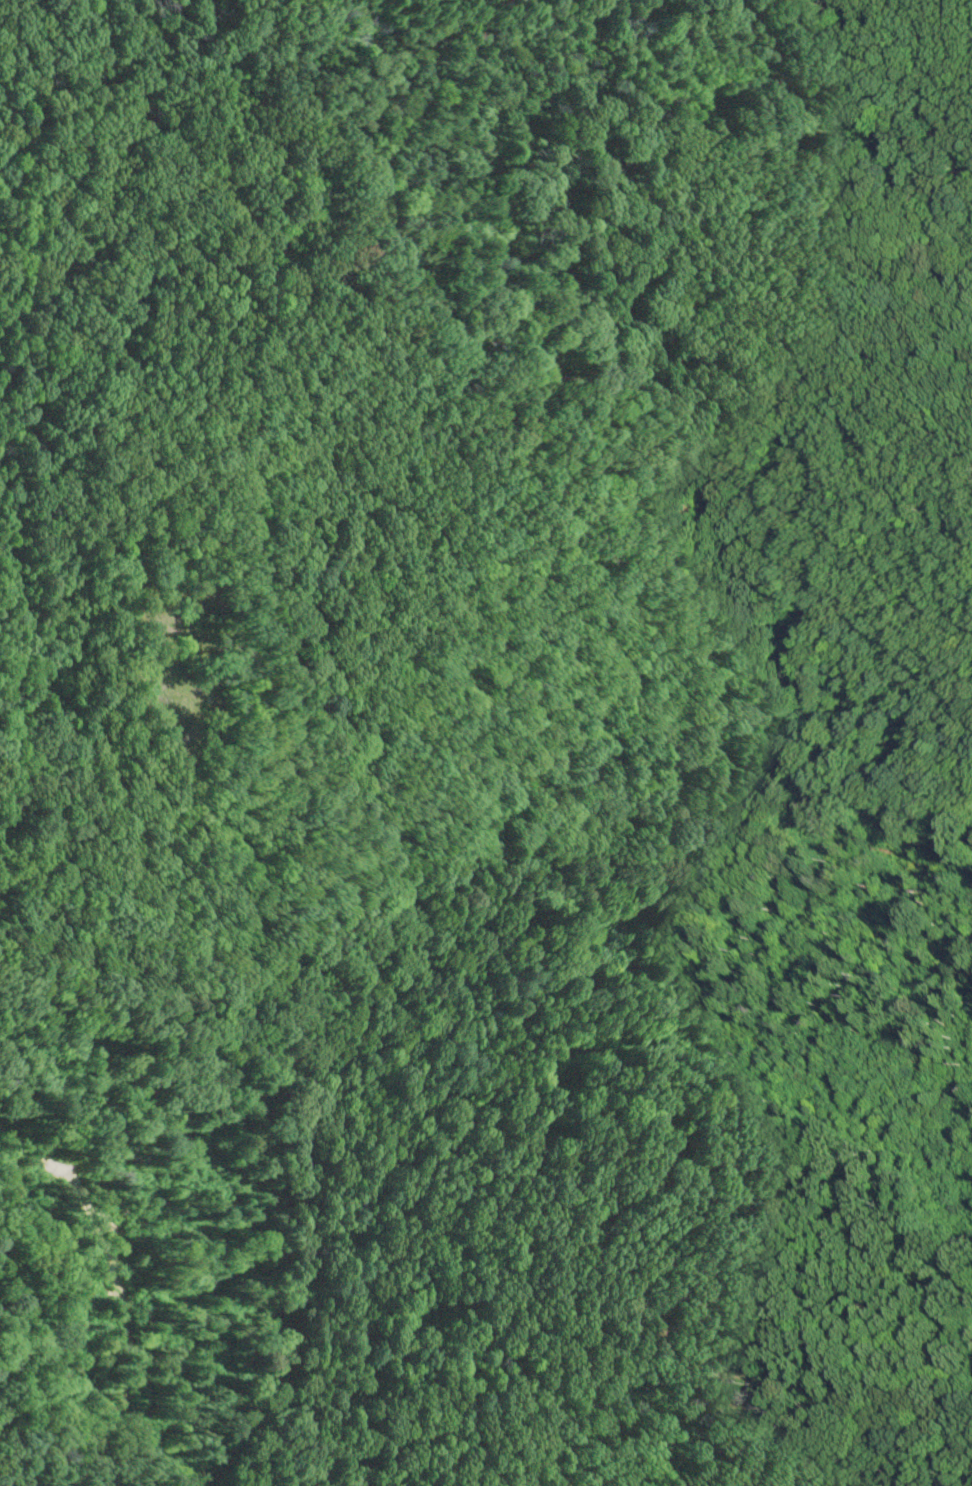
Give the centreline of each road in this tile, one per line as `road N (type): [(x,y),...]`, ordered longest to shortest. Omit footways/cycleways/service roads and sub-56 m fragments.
road 1 (track): [(89,1485),(130,1334),(74,1186),(6,1141)]

